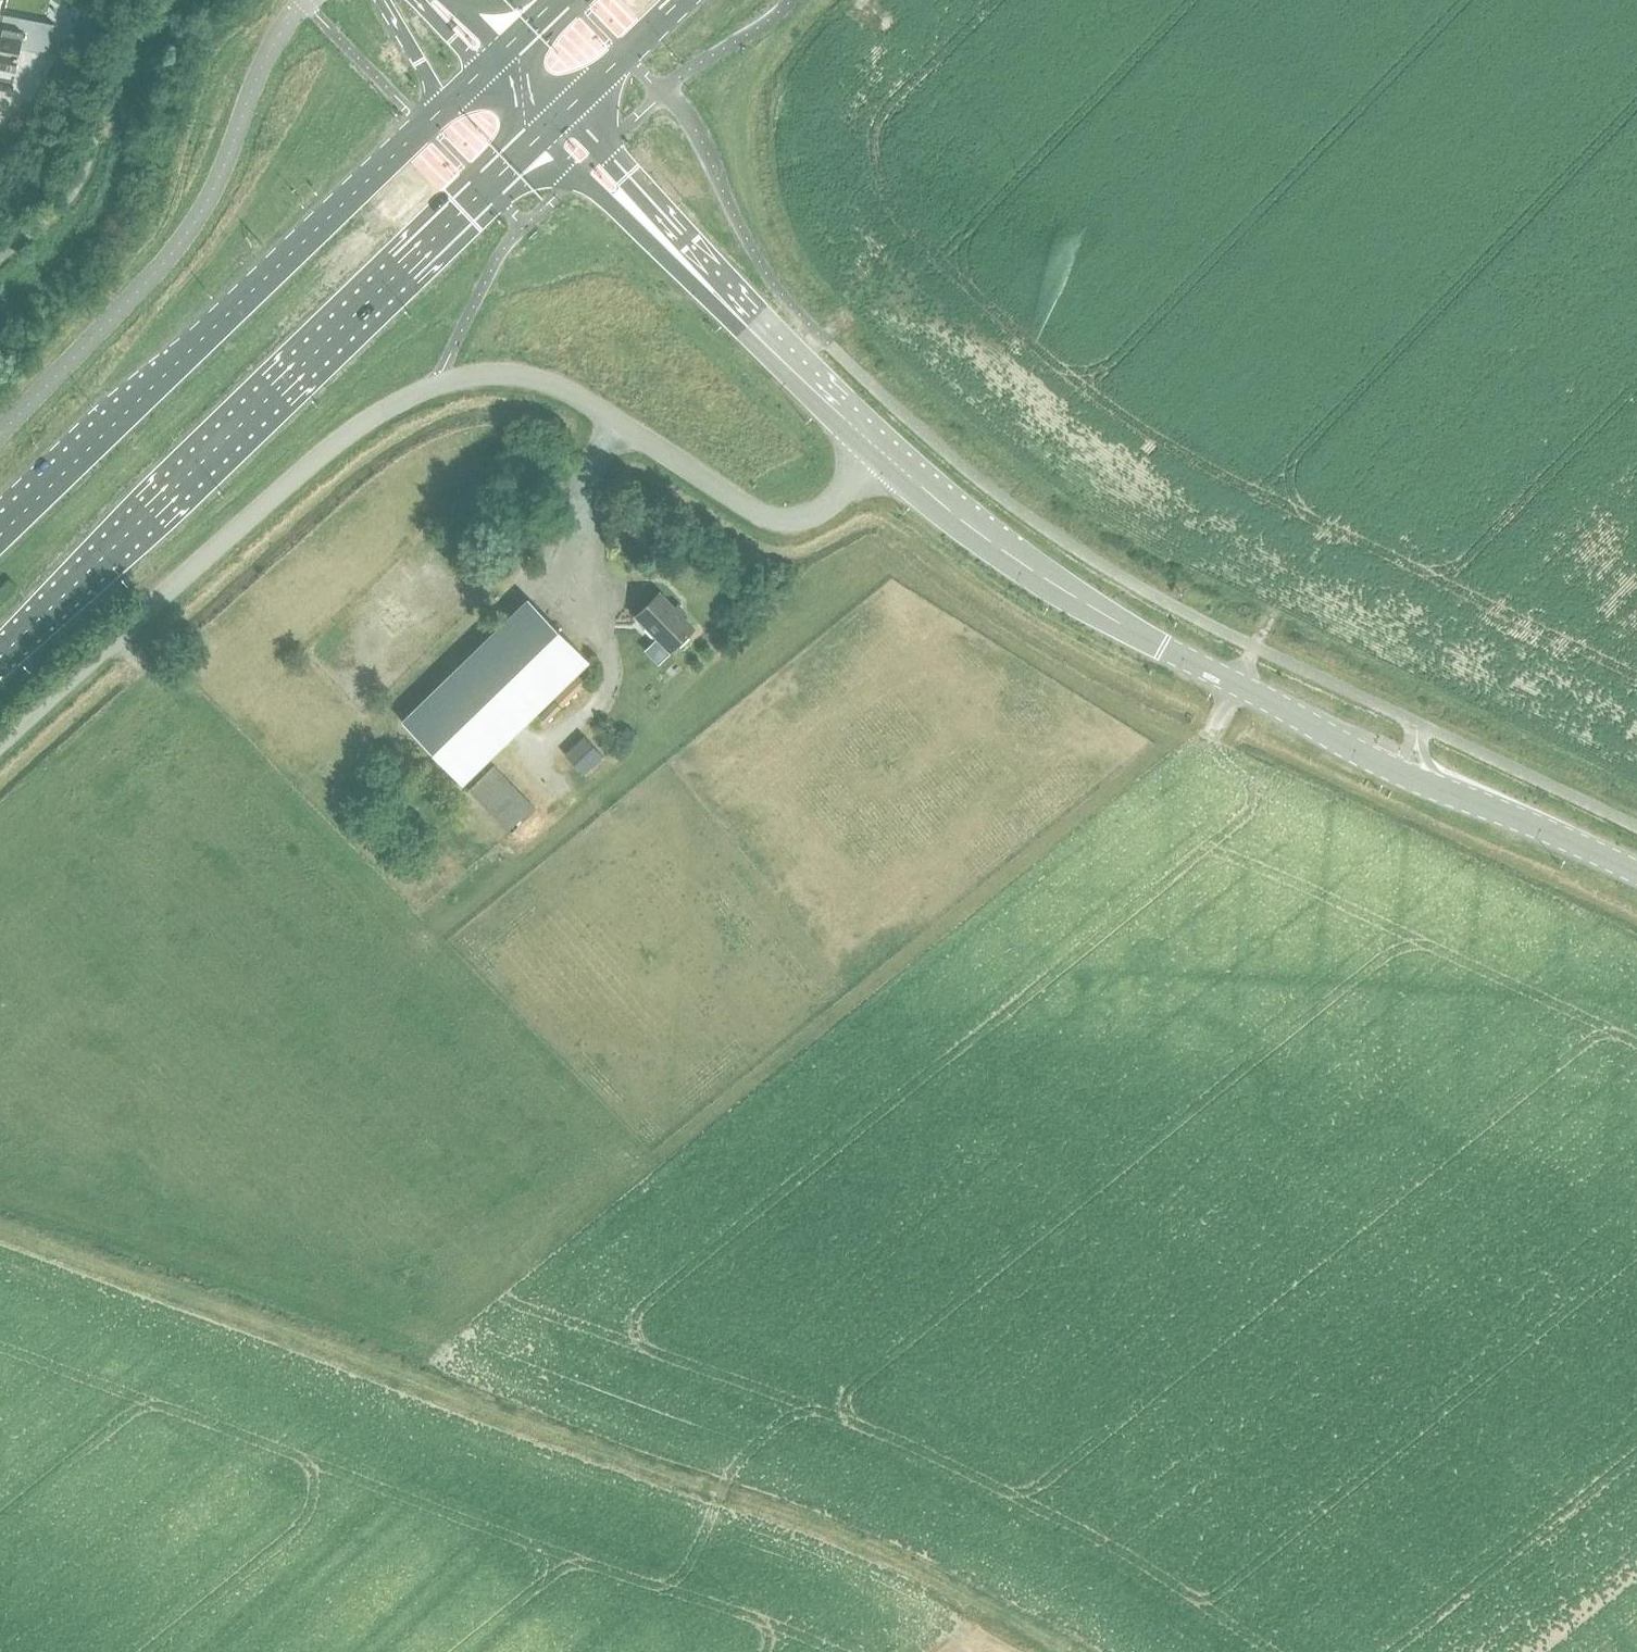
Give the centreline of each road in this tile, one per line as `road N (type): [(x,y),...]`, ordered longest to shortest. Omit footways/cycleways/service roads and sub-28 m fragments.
road 1 (track): [(0,1235),(895,1559),(1058,1651)]
road 2 (secondary): [(1636,873),(1346,745),(1163,646),(1016,561),(880,449)]
road 3 (primary): [(0,657),(539,136)]
road 4 (primary): [(444,104),(0,530)]
road 5 (unclassified): [(0,757),(369,419),(437,382)]
road 6 (unclassified): [(880,449),(809,516),(765,519),(619,421),(537,382),(493,373),(437,382)]
road 7 (secondary): [(539,136),(575,176),(757,326)]
road 8 (secondary): [(757,326),(567,109)]
road 9 (secondary): [(880,449),(757,326)]
road 10 (primary): [(567,109),(679,0)]
road 11 (tertiary): [(383,0),(444,104)]

